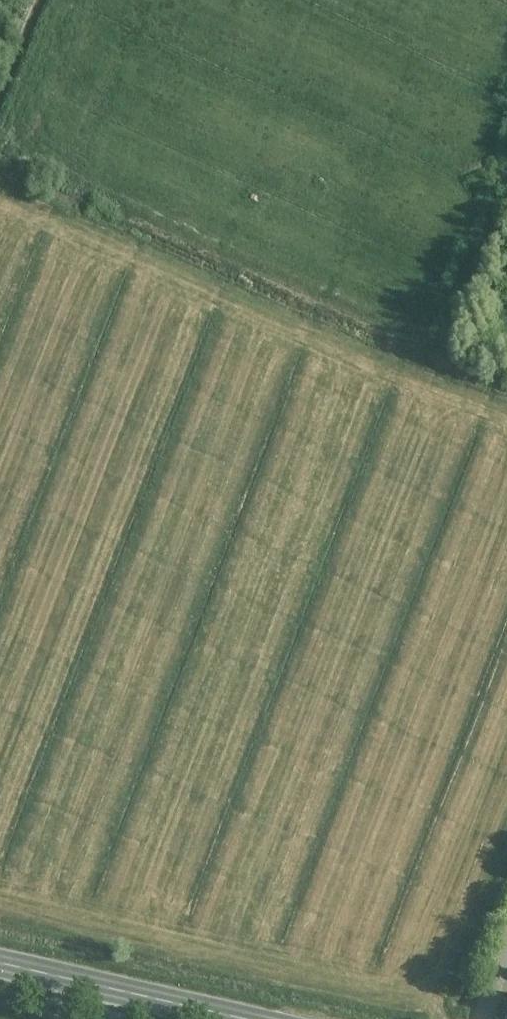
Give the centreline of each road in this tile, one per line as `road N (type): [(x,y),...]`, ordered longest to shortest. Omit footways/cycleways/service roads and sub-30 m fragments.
road 1 (secondary): [(0,963),(243,1018)]

